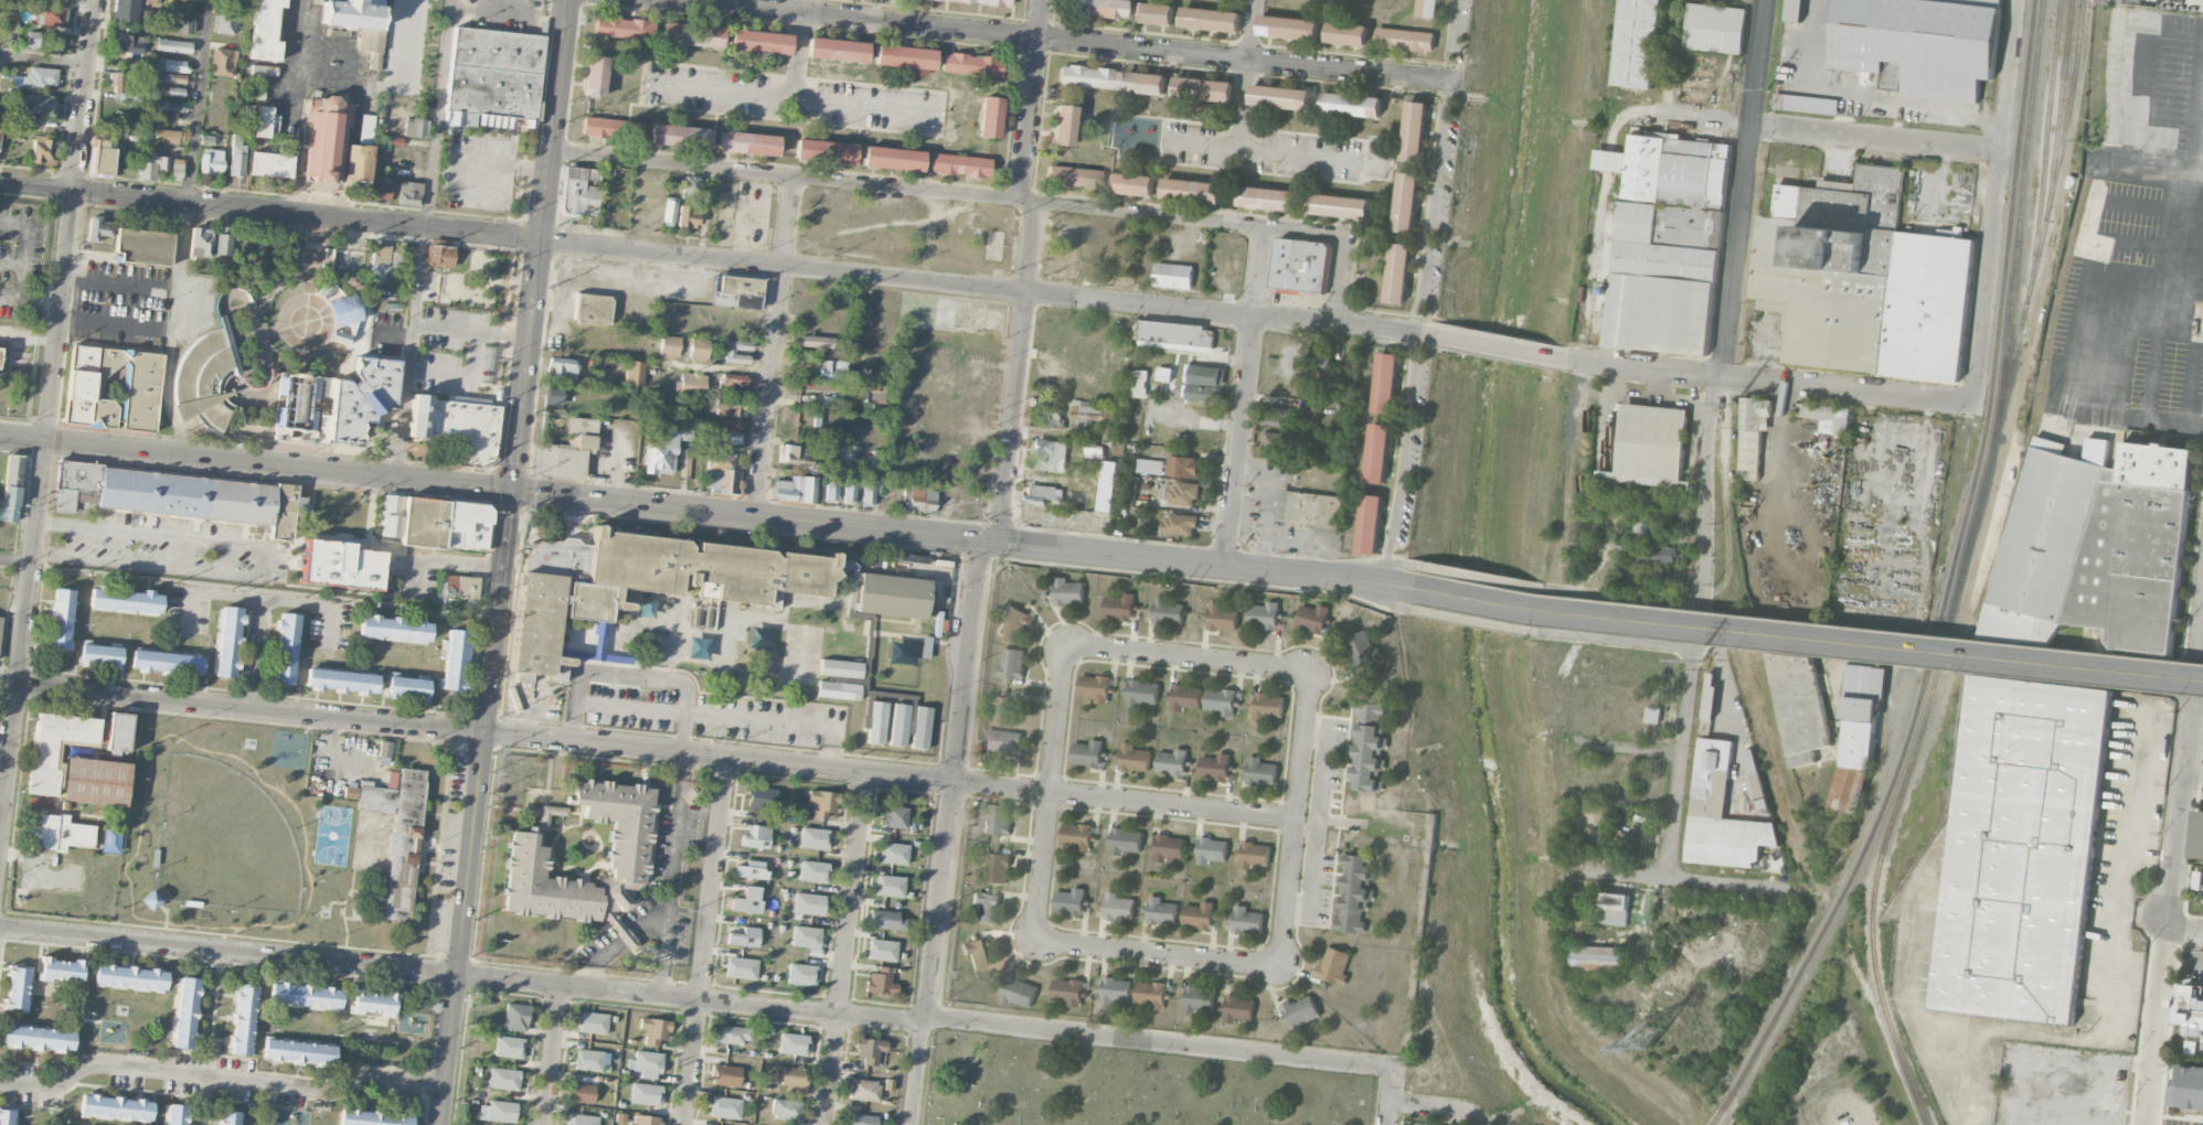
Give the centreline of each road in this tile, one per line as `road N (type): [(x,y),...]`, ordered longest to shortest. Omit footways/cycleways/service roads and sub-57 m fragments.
road 1 (residential): [(1427,334),(0,184)]
road 2 (residential): [(1395,1069),(0,921)]
road 3 (secondary): [(1401,587),(44,440)]
road 4 (residential): [(1297,819),(0,684)]
road 5 (residential): [(95,0),(0,828)]
road 6 (secondary): [(2202,680),(1520,607),(1401,587)]
road 7 (residential): [(1449,83),(671,0)]
road 8 (tertiary): [(438,1124),(511,490)]
road 9 (residential): [(1458,0),(1458,65),(1417,313),(1384,601)]
road 10 (residential): [(1715,376),(1704,568),(1664,874)]
road 11 (secondary): [(511,490),(567,0)]
road 12 (residential): [(991,542),(981,562),(924,1020)]
road 13 (residential): [(1020,201),(550,150)]
road 14 (residential): [(443,1086),(380,1078),(318,1092),(108,1064),(52,1090),(0,1085)]
road 15 (residential): [(2018,0),(1977,381),(1963,400)]
road 16 (residential): [(1963,400),(1573,362)]
road 17 (residential): [(725,758),(685,1124)]
road 18 (residential): [(825,1124),(866,774)]
road 19 (residential): [(1764,0),(1723,350)]
road 20 (residential): [(1036,203),(1002,516),(991,542)]
road 21 (residential): [(794,178),(757,517)]
road 22 (residential): [(1265,227),(1226,565)]
road 23 (residential): [(2202,607),(2169,922)]
road 24 (residential): [(1068,645),(1035,943)]
road 25 (residential): [(1283,971),(1311,673)]
road 26 (residential): [(2001,151),(1749,125)]
road 27 (residential): [(1035,943),(1283,971)]
road 28 (residential): [(1311,673),(1068,645)]
road 29 (residential): [(1036,203),(1265,227)]
road 30 (residential): [(1044,0),(1020,201)]
road 31 (residential): [(1265,227),(1349,236),(1340,325)]
road 32 (residential): [(1700,607),(1535,587)]
road 33 (residential): [(1764,886),(1599,875)]
road 34 (residential): [(1537,632),(1694,650)]
road 35 (residential): [(1573,362),(1427,334)]
road 36 (residential): [(560,984),(542,1124)]
road 37 (residential): [(1412,610),(1537,632)]

